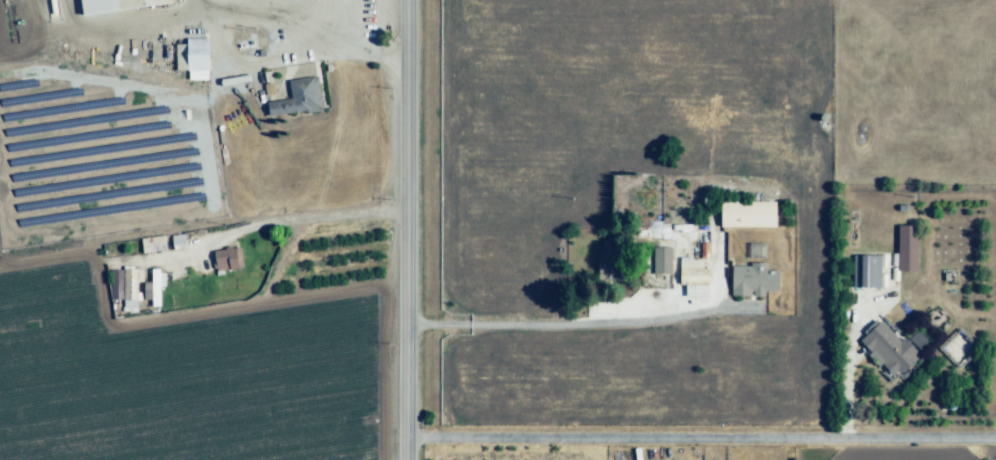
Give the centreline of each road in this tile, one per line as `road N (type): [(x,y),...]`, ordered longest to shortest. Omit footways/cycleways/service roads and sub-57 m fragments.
road 1 (residential): [(400,443),(995,441)]
road 2 (secondary): [(403,0),(400,459)]

